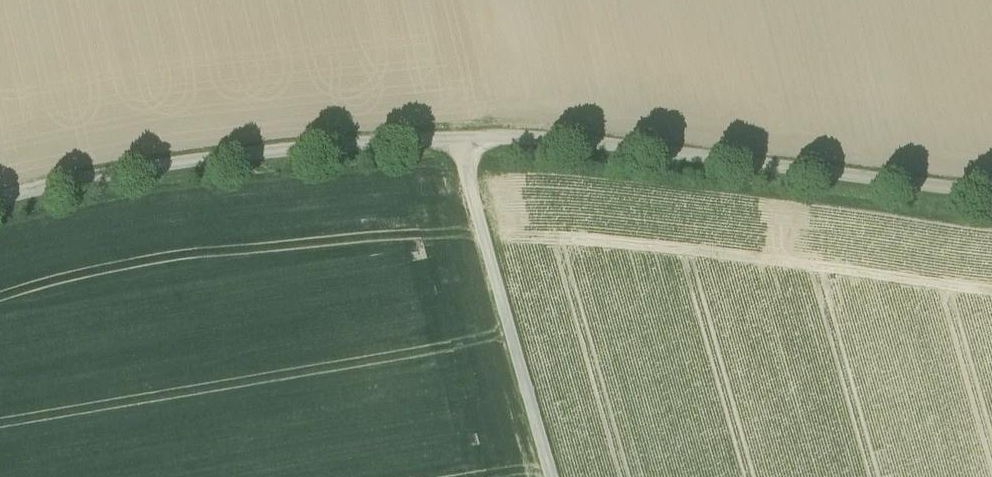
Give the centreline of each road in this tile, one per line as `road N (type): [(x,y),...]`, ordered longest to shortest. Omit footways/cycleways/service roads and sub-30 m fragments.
road 1 (unclassified): [(991,195),(576,140),(465,134)]
road 2 (unclassified): [(465,134),(236,155),(0,196)]
road 3 (unclassified): [(465,134),(469,178),(552,476)]

